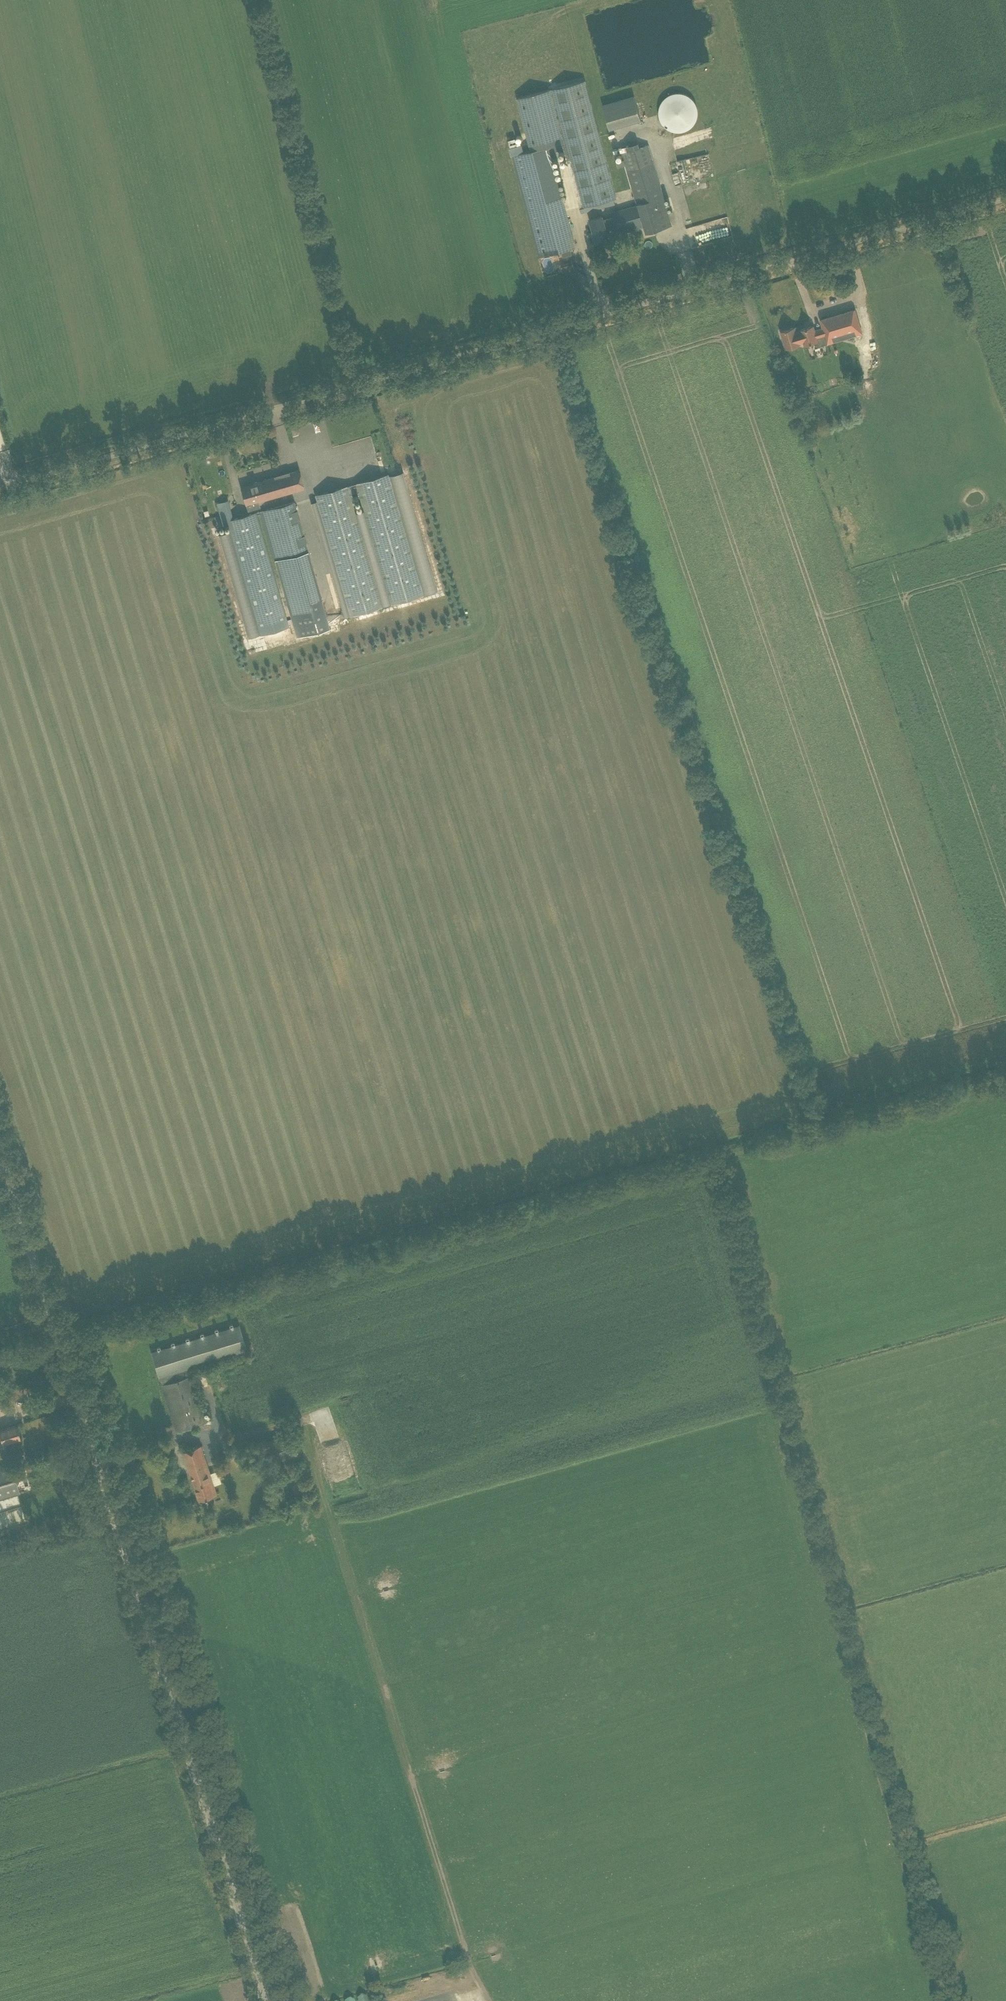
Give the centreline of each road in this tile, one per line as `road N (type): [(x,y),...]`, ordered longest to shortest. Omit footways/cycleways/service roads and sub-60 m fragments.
road 1 (unclassified): [(0,490),(1005,204)]
road 2 (unclassified): [(267,2000),(0,1148)]

